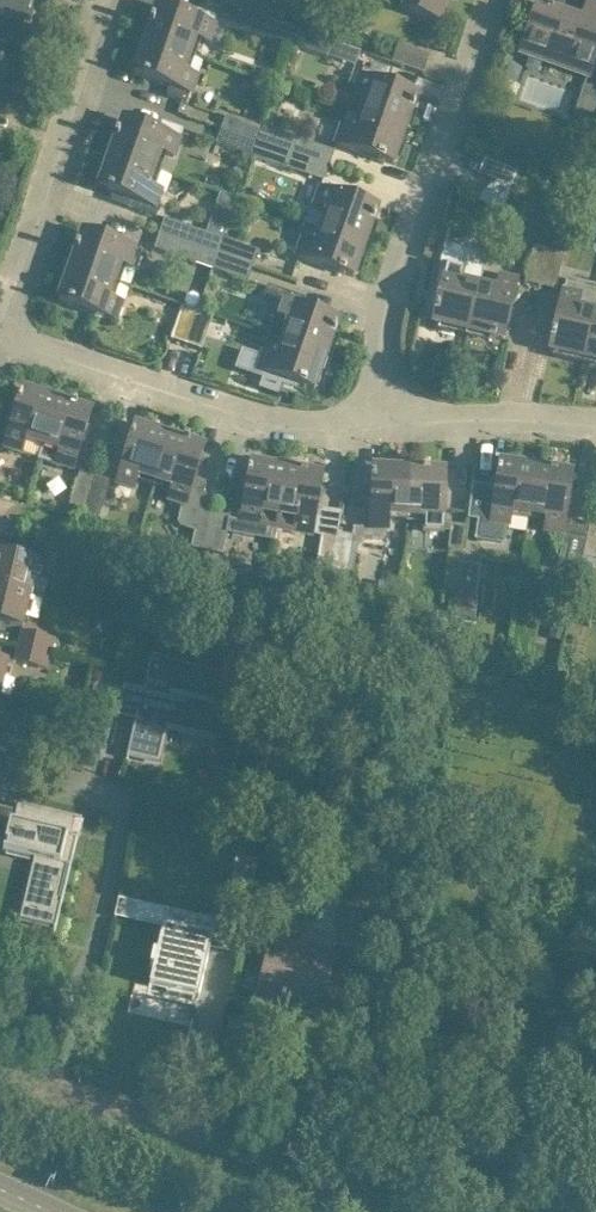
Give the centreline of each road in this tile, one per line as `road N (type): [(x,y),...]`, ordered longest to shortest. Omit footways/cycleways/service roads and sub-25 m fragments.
road 1 (residential): [(392,419),(384,308),(495,0)]
road 2 (residential): [(392,419),(235,417),(0,333)]
road 3 (unclassified): [(361,1211),(310,1178),(177,1127),(0,1073)]
road 4 (residential): [(0,308),(106,0)]
road 5 (residential): [(595,426),(559,418),(392,419)]

